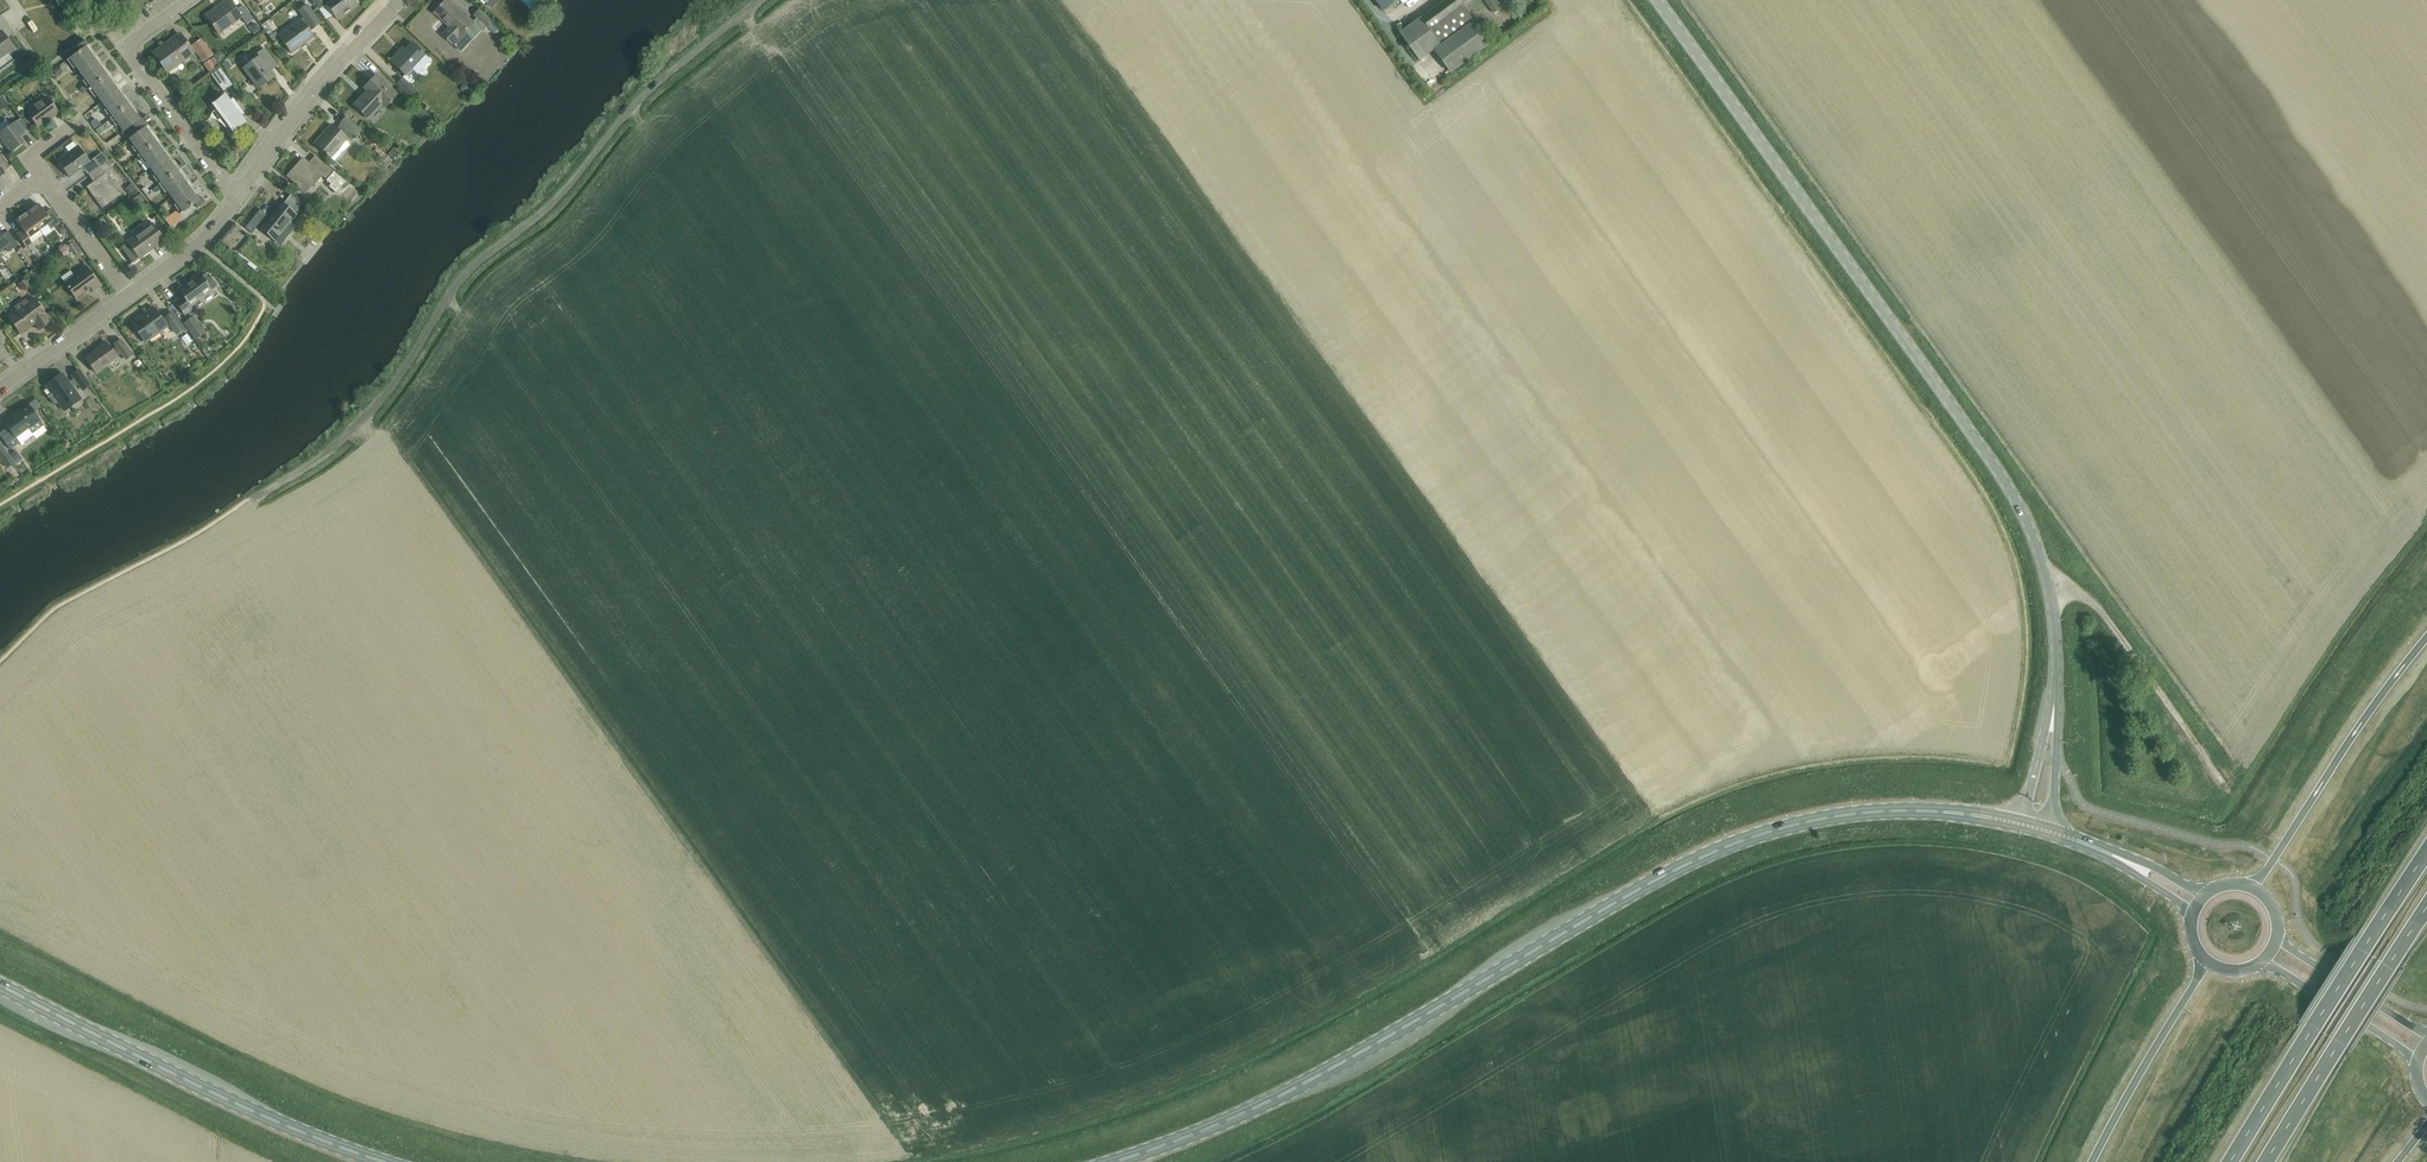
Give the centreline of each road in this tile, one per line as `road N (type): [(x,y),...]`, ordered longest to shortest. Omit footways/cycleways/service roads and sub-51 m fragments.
road 1 (unclassified): [(0,661),(59,606),(194,536),(335,446),(393,386),(477,263),(532,223),(631,109),(763,0)]
road 2 (secondary): [(2015,823),(1904,811),(1745,837),(1285,1094),(1123,1161)]
road 3 (tertiary): [(2054,704),(2045,578),(2008,484),(1655,0)]
road 4 (secondary): [(391,1161),(264,1116),(0,984)]
road 5 (trunk): [(2426,852),(2231,1161)]
road 6 (trunk): [(2426,639),(2252,886)]
road 7 (trunk): [(2268,1161),(2426,907)]
road 8 (residential): [(235,200),(130,48),(187,0)]
road 9 (residential): [(235,200),(300,102),(396,0)]
road 10 (trunk): [(2207,961),(2093,1161)]
road 11 (secondary): [(2261,960),(2418,1058)]
road 12 (secondary): [(2426,1032),(2276,936)]
road 13 (residential): [(0,390),(130,296)]
road 14 (residential): [(130,296),(41,173)]
road 15 (residential): [(130,296),(235,200)]
road 16 (tertiary): [(2047,833),(2054,704)]
road 17 (tertiary): [(2054,704),(2015,823)]

